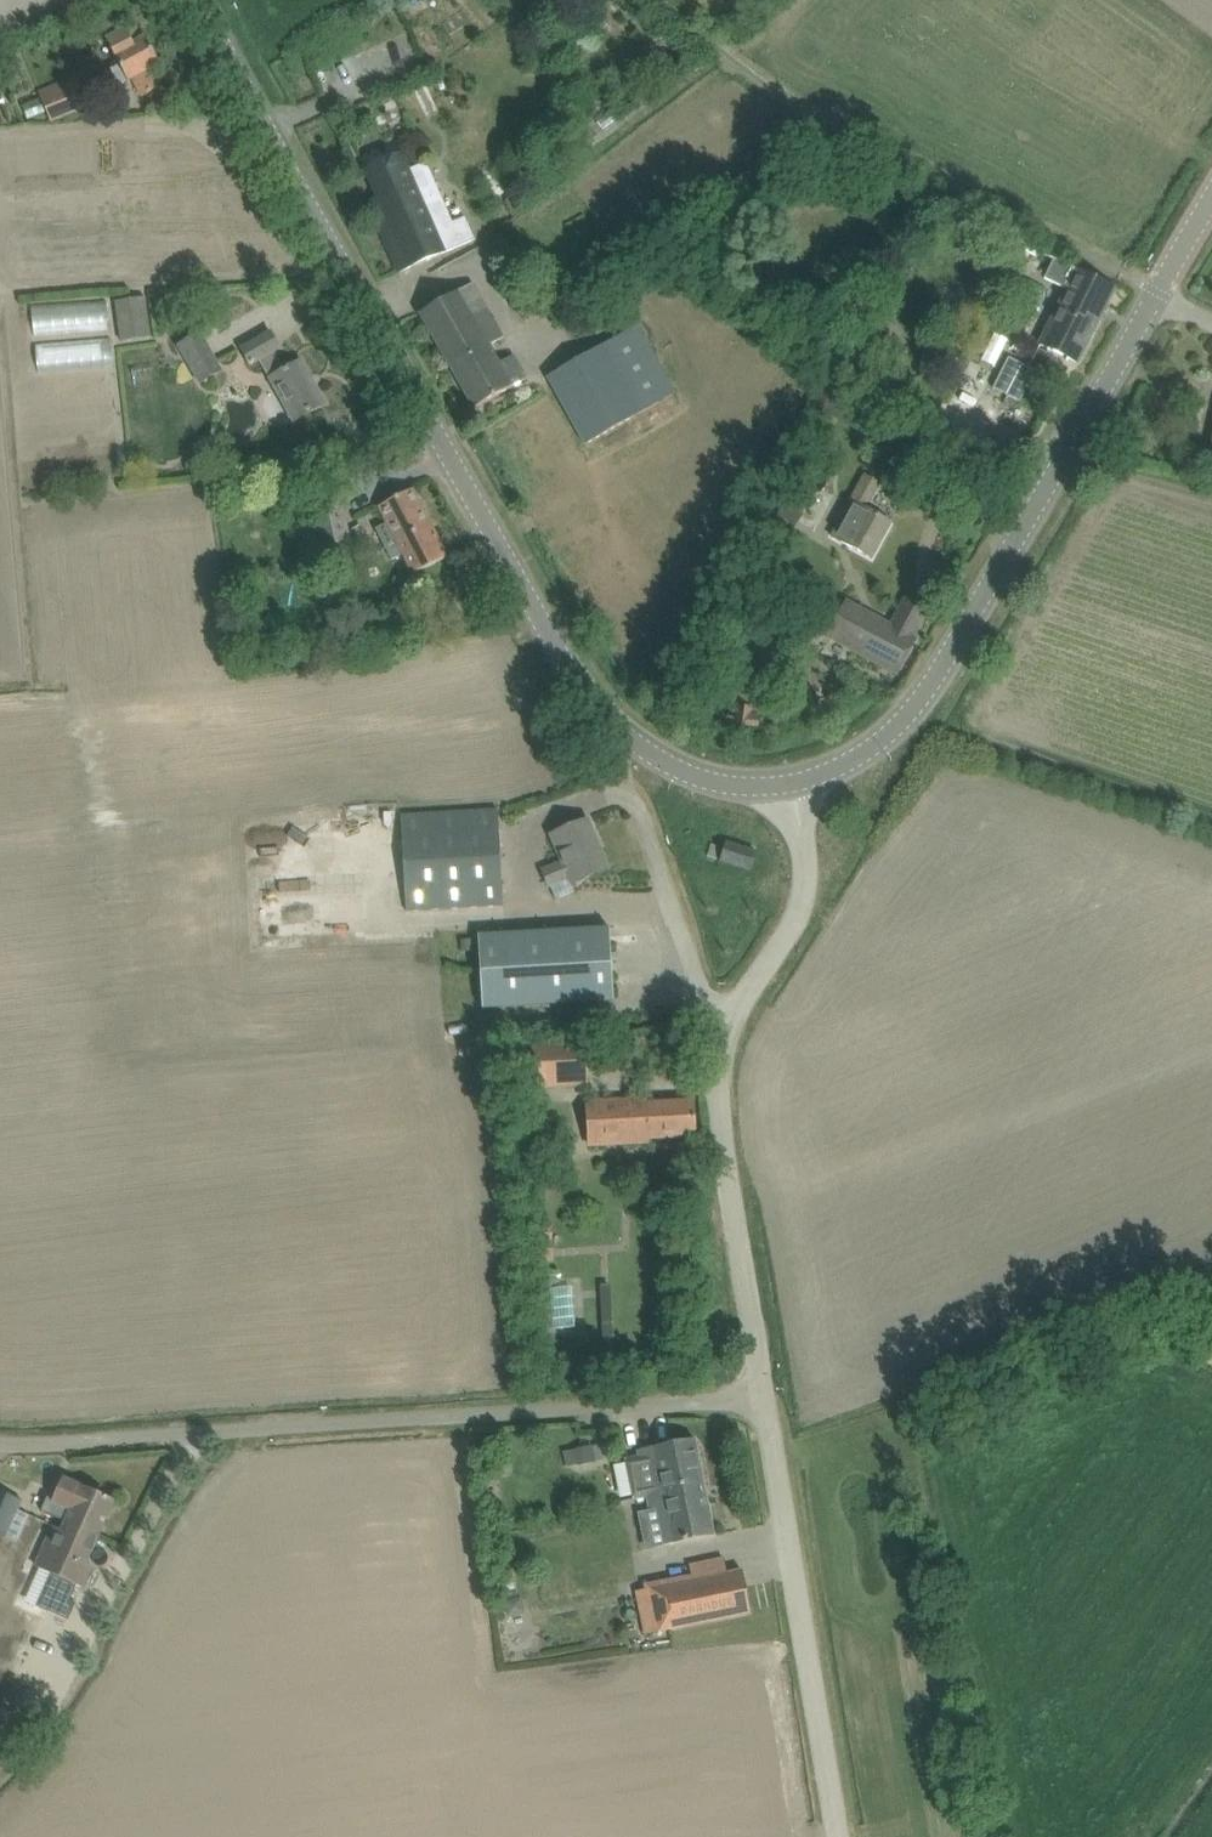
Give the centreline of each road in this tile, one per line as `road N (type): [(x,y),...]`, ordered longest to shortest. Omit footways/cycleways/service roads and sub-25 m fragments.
road 1 (tertiary): [(790,787),(746,786),(672,764),(601,709),(515,578),(289,182),(198,0)]
road 2 (unclassified): [(777,1396),(92,1433),(0,1430)]
road 3 (unclassified): [(777,1396),(726,1077),(727,1028),(744,985),(792,911),(803,854),(790,787)]
road 4 (tertiary): [(790,787),(901,722),(965,633),(1154,298)]
road 5 (unclassified): [(849,1836),(777,1396)]

